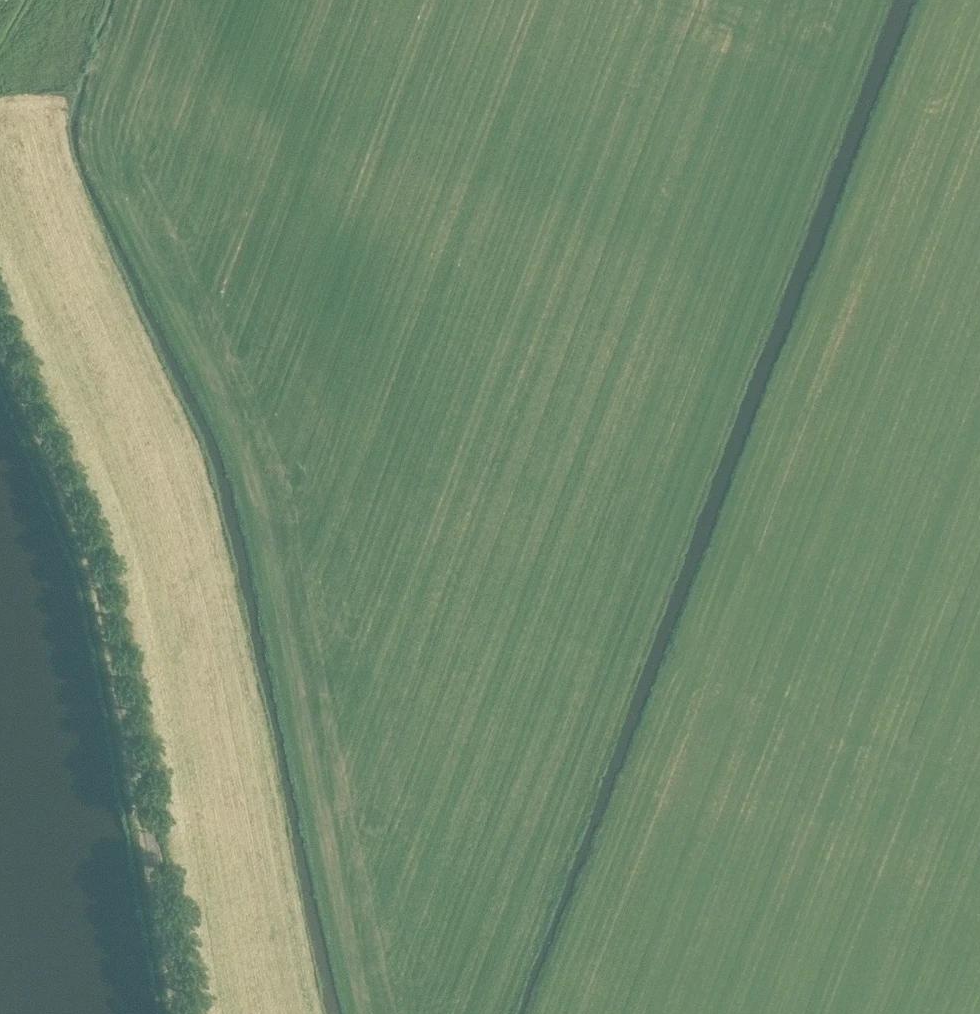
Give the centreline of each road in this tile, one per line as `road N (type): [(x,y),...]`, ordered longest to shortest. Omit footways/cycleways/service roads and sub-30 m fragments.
road 1 (track): [(229,1013),(146,568),(30,273),(0,166)]

